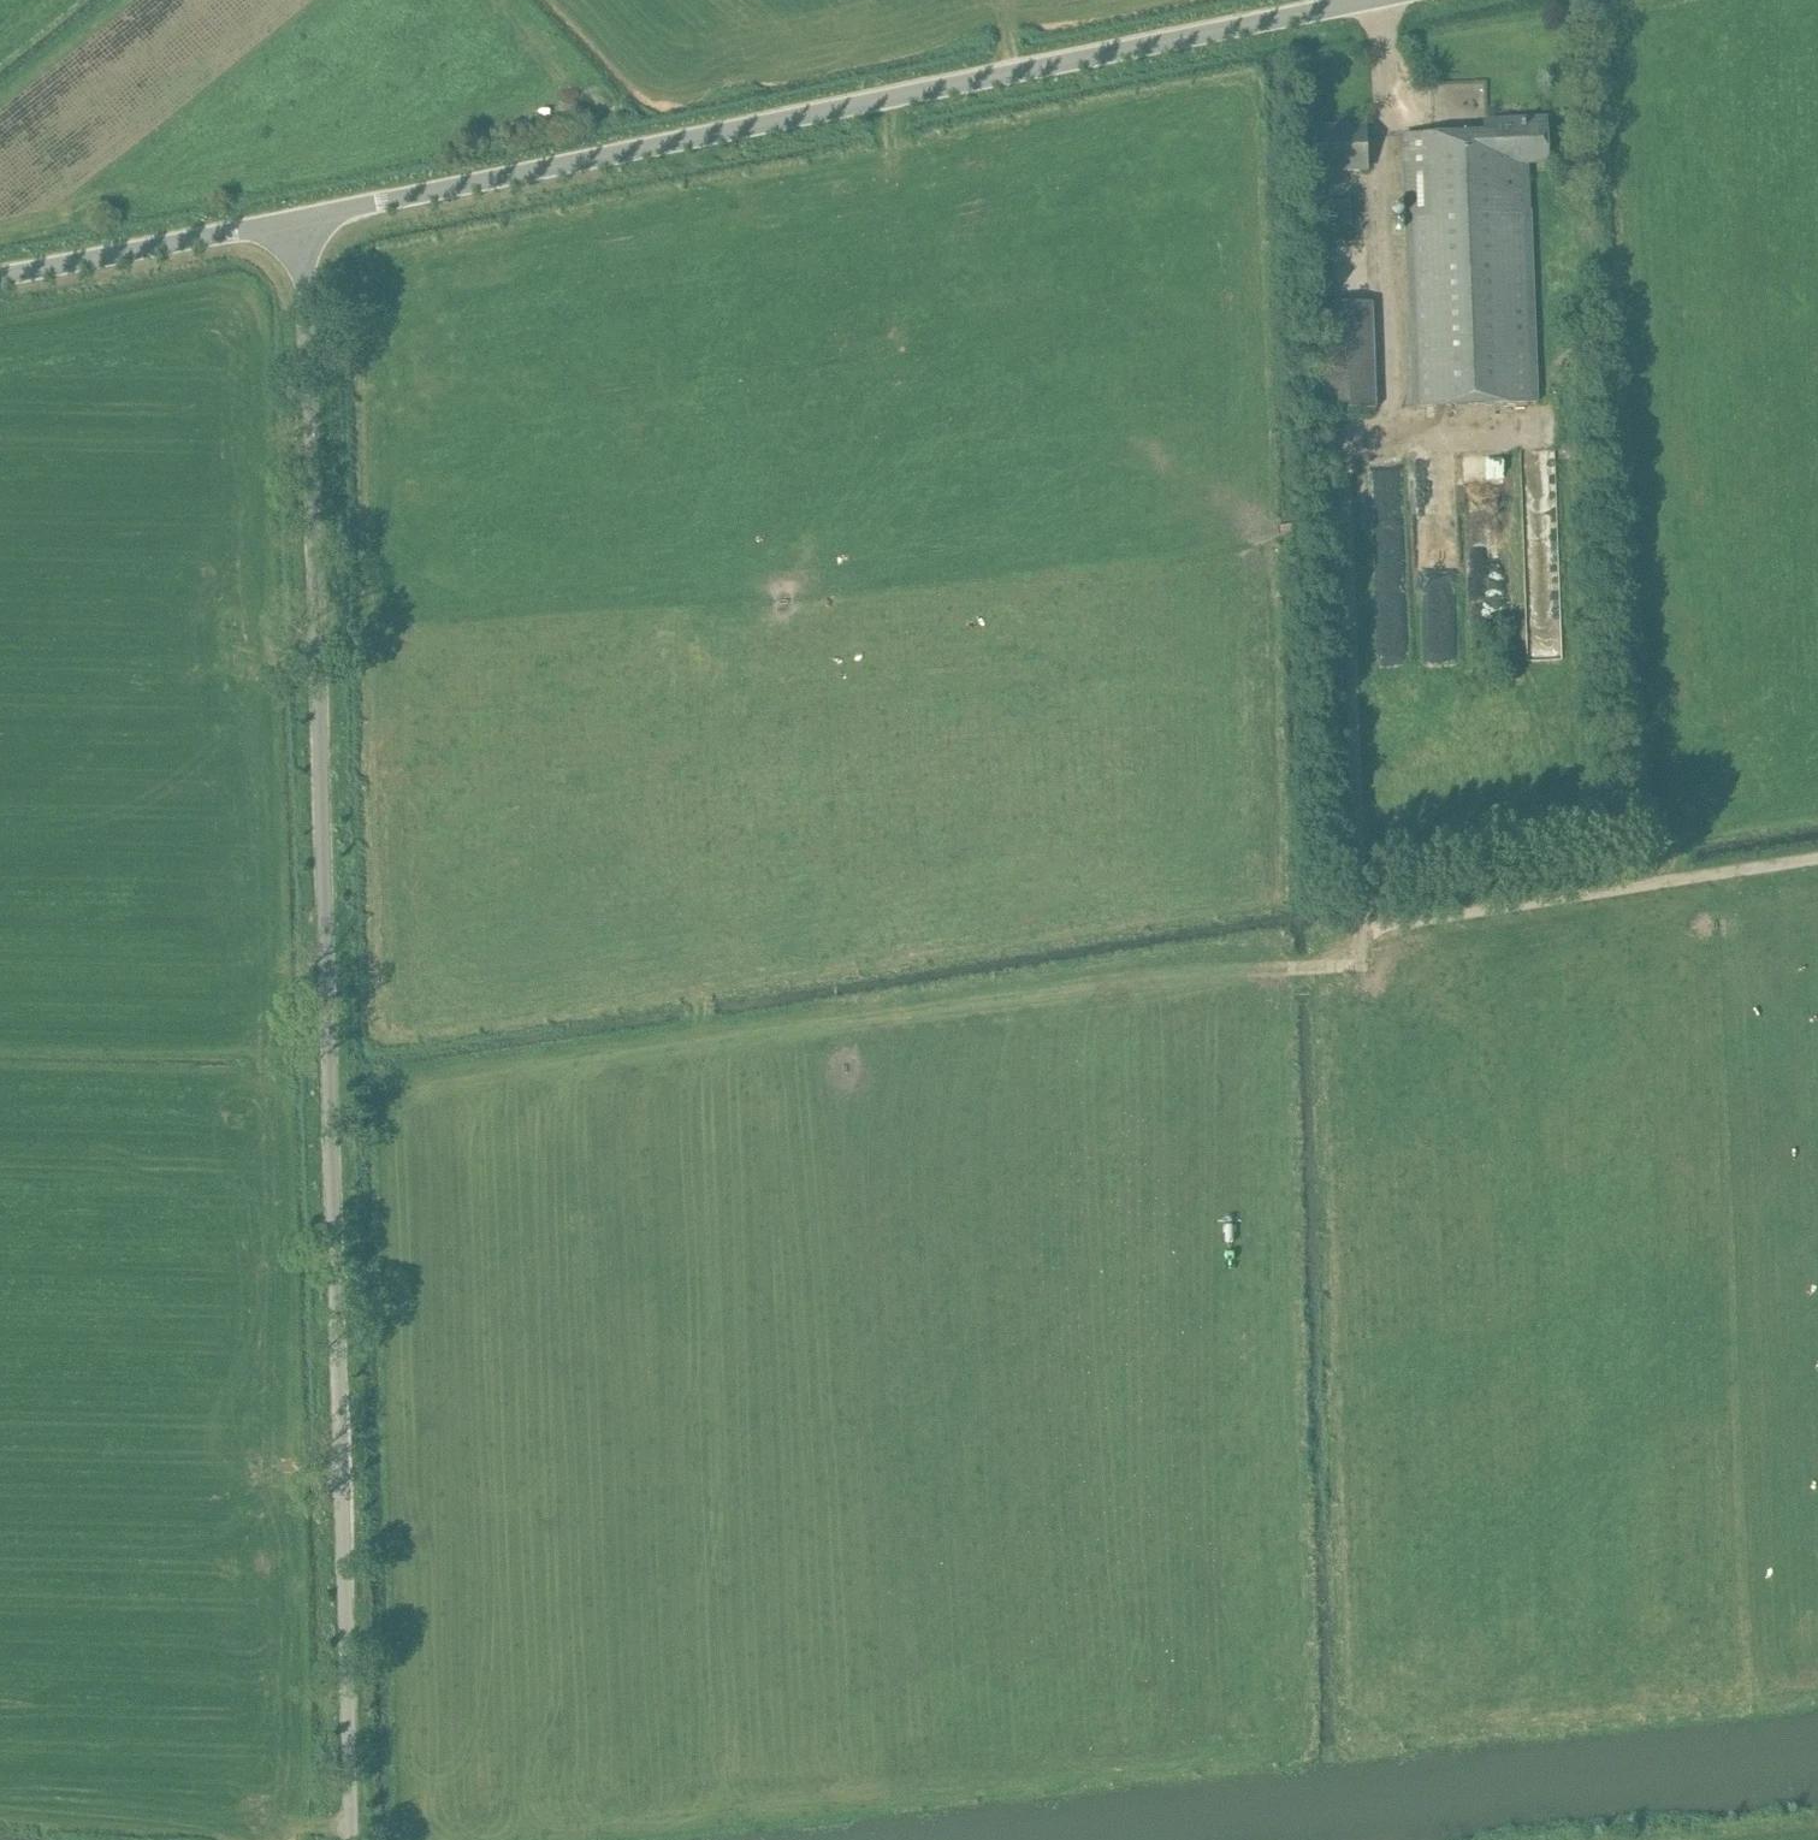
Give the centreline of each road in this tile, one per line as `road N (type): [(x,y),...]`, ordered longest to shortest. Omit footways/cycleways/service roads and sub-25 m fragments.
road 1 (unclassified): [(353,1839),(306,356),(294,225)]
road 2 (unclassified): [(294,225),(1377,0)]
road 3 (unclassified): [(0,280),(294,225)]

